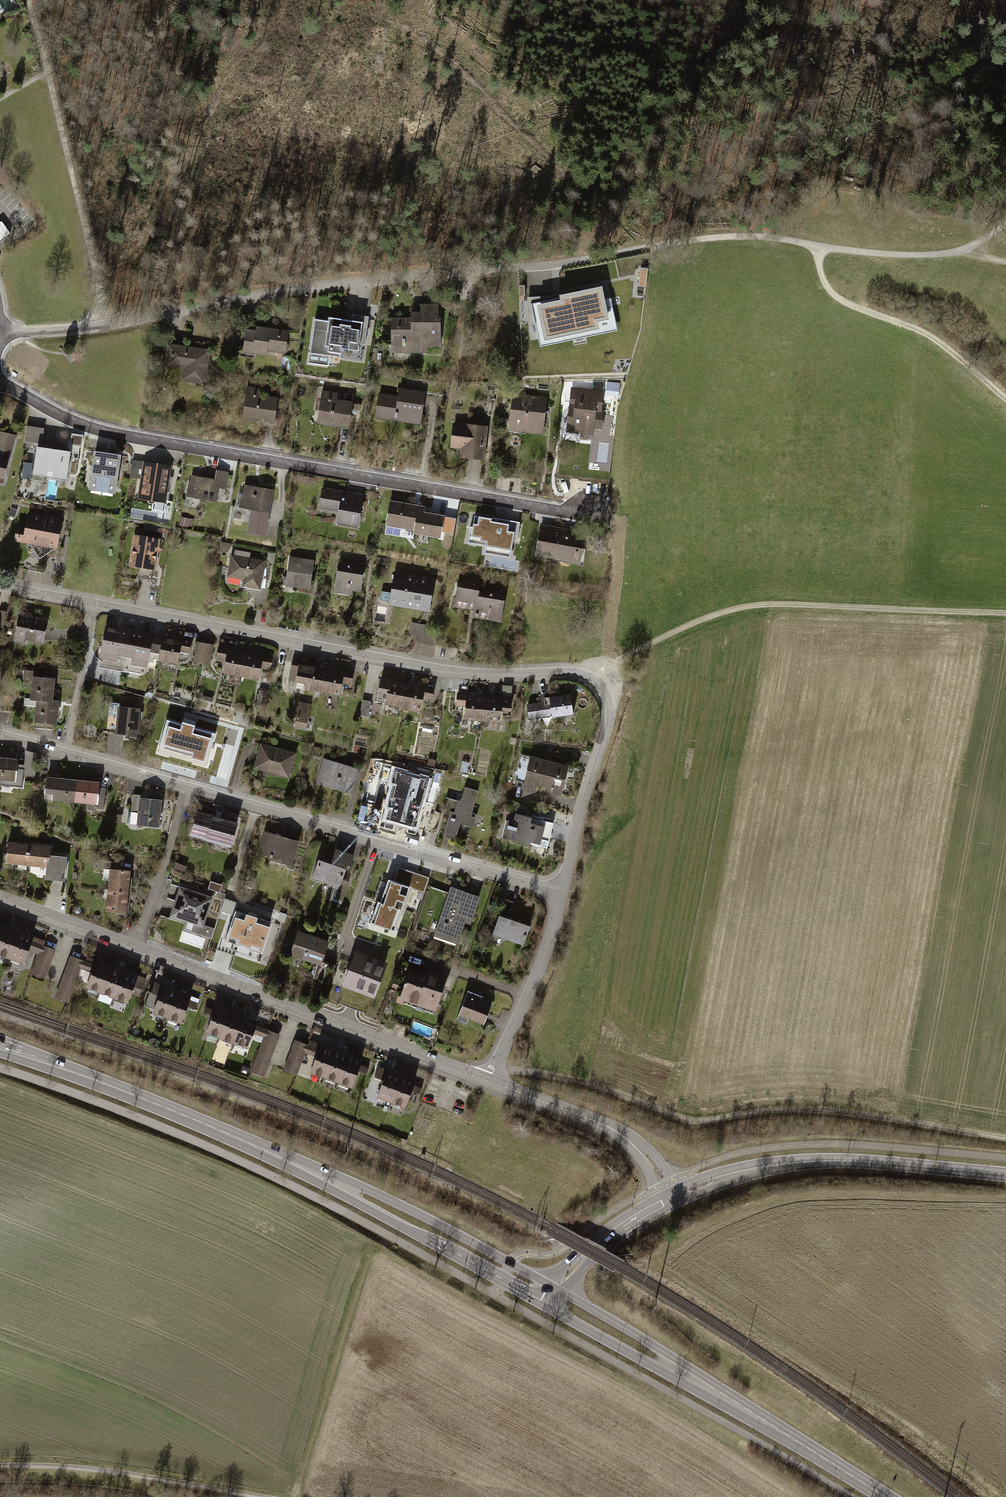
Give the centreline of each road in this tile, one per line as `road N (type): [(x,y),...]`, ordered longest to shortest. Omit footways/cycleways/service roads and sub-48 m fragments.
road 1 (residential): [(0,588),(444,671),(590,679),(606,699),(608,722),(563,894)]
road 2 (residential): [(597,517),(111,433),(0,381)]
road 3 (residential): [(563,894),(0,736)]
road 4 (residential): [(0,897),(490,1081)]
road 5 (track): [(496,1066),(584,1082),(685,1120),(826,1110),(1005,1138)]
road 6 (residential): [(467,271),(288,291),(84,328),(0,330)]
road 7 (track): [(583,675),(748,606),(1005,613)]
road 8 (secondary): [(0,1048),(197,1121),(350,1189)]
road 9 (track): [(819,246),(723,238),(467,271)]
road 10 (secondary): [(1005,1174),(807,1162),(746,1171),(673,1197)]
road 11 (track): [(27,0),(104,325)]
road 12 (track): [(264,1496),(103,1470),(0,1466)]
road 13 (track): [(1005,399),(925,333),(834,293),(819,246)]
road 14 (track): [(294,1496),(368,1256)]
road 15 (secondary): [(670,1367),(885,1496)]
road 16 (secondary): [(558,1289),(376,1194),(350,1189)]
road 17 (secondary): [(350,1189),(369,1208),(548,1306)]
road 18 (residential): [(490,1081),(621,1134),(673,1197)]
road 19 (residential): [(563,894),(542,965),(490,1081)]
road 20 (secondary): [(673,1197),(598,1245),(558,1289)]
road 21 (track): [(960,251),(898,255),(819,246)]
road 22 (secondary): [(670,1367),(646,1341),(558,1289)]
road 23 (secondary): [(548,1306),(670,1367)]

